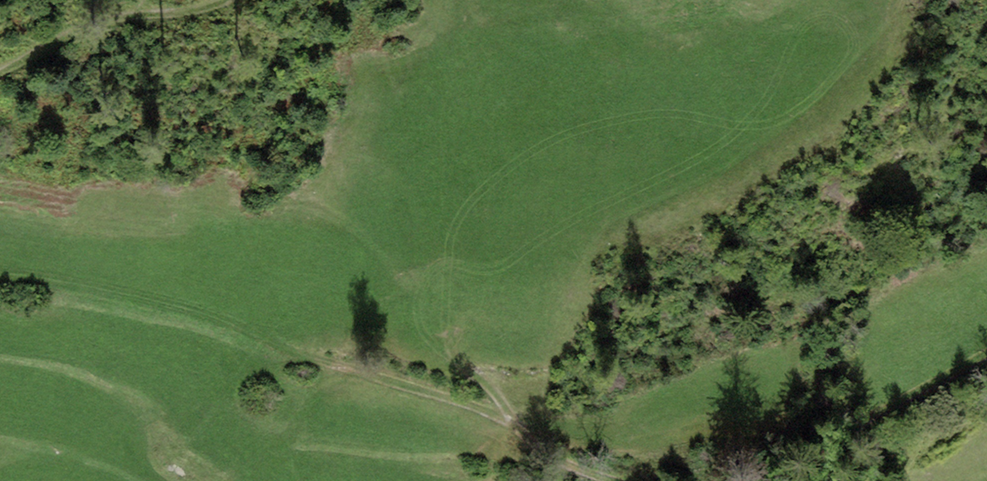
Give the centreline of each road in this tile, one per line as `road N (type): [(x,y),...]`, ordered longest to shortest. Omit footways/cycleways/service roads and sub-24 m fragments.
road 1 (primary): [(986,113),(0,16)]
road 2 (track): [(618,480),(560,466),(496,414),(302,349),(0,279)]
road 3 (track): [(986,355),(865,422),(781,480)]
road 4 (track): [(0,75),(65,33),(200,0)]

